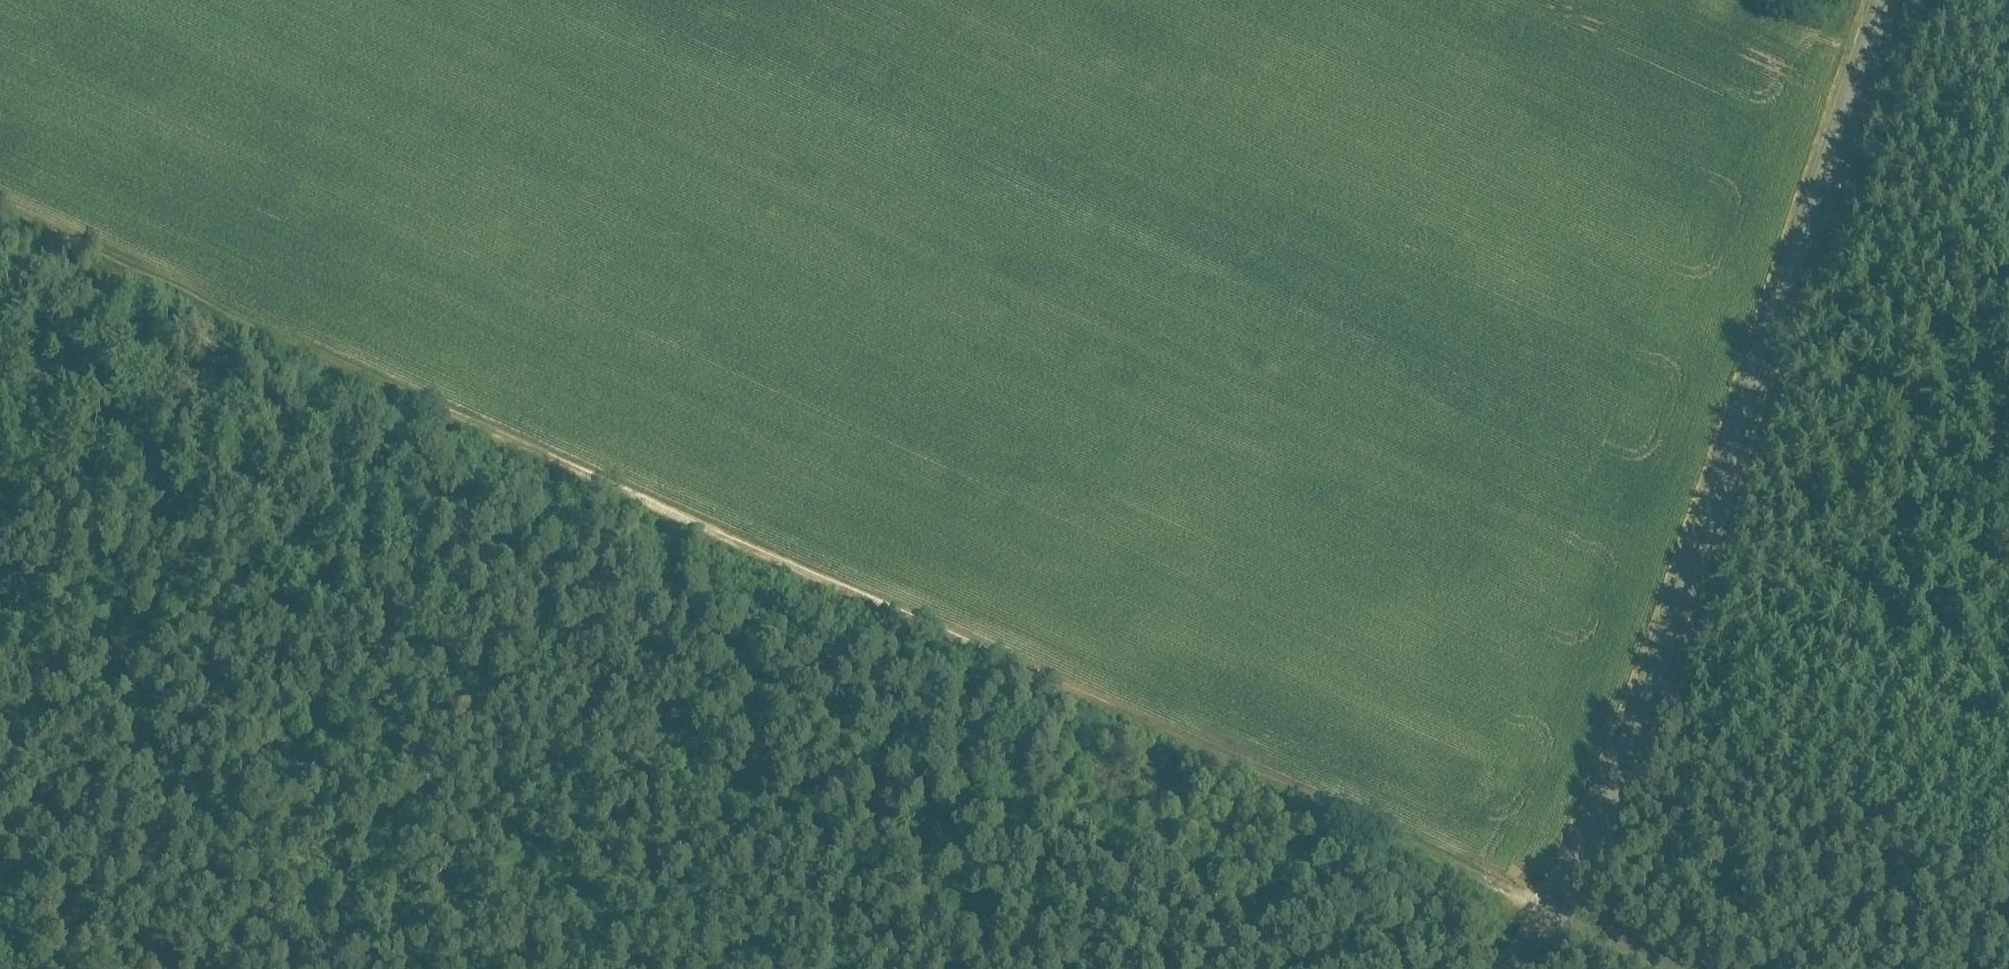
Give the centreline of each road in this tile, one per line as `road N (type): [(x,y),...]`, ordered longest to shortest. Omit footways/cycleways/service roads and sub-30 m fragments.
road 1 (track): [(1550,911),(1407,836),(0,194)]
road 2 (tertiary): [(1888,0),(1843,148),(1562,891)]

